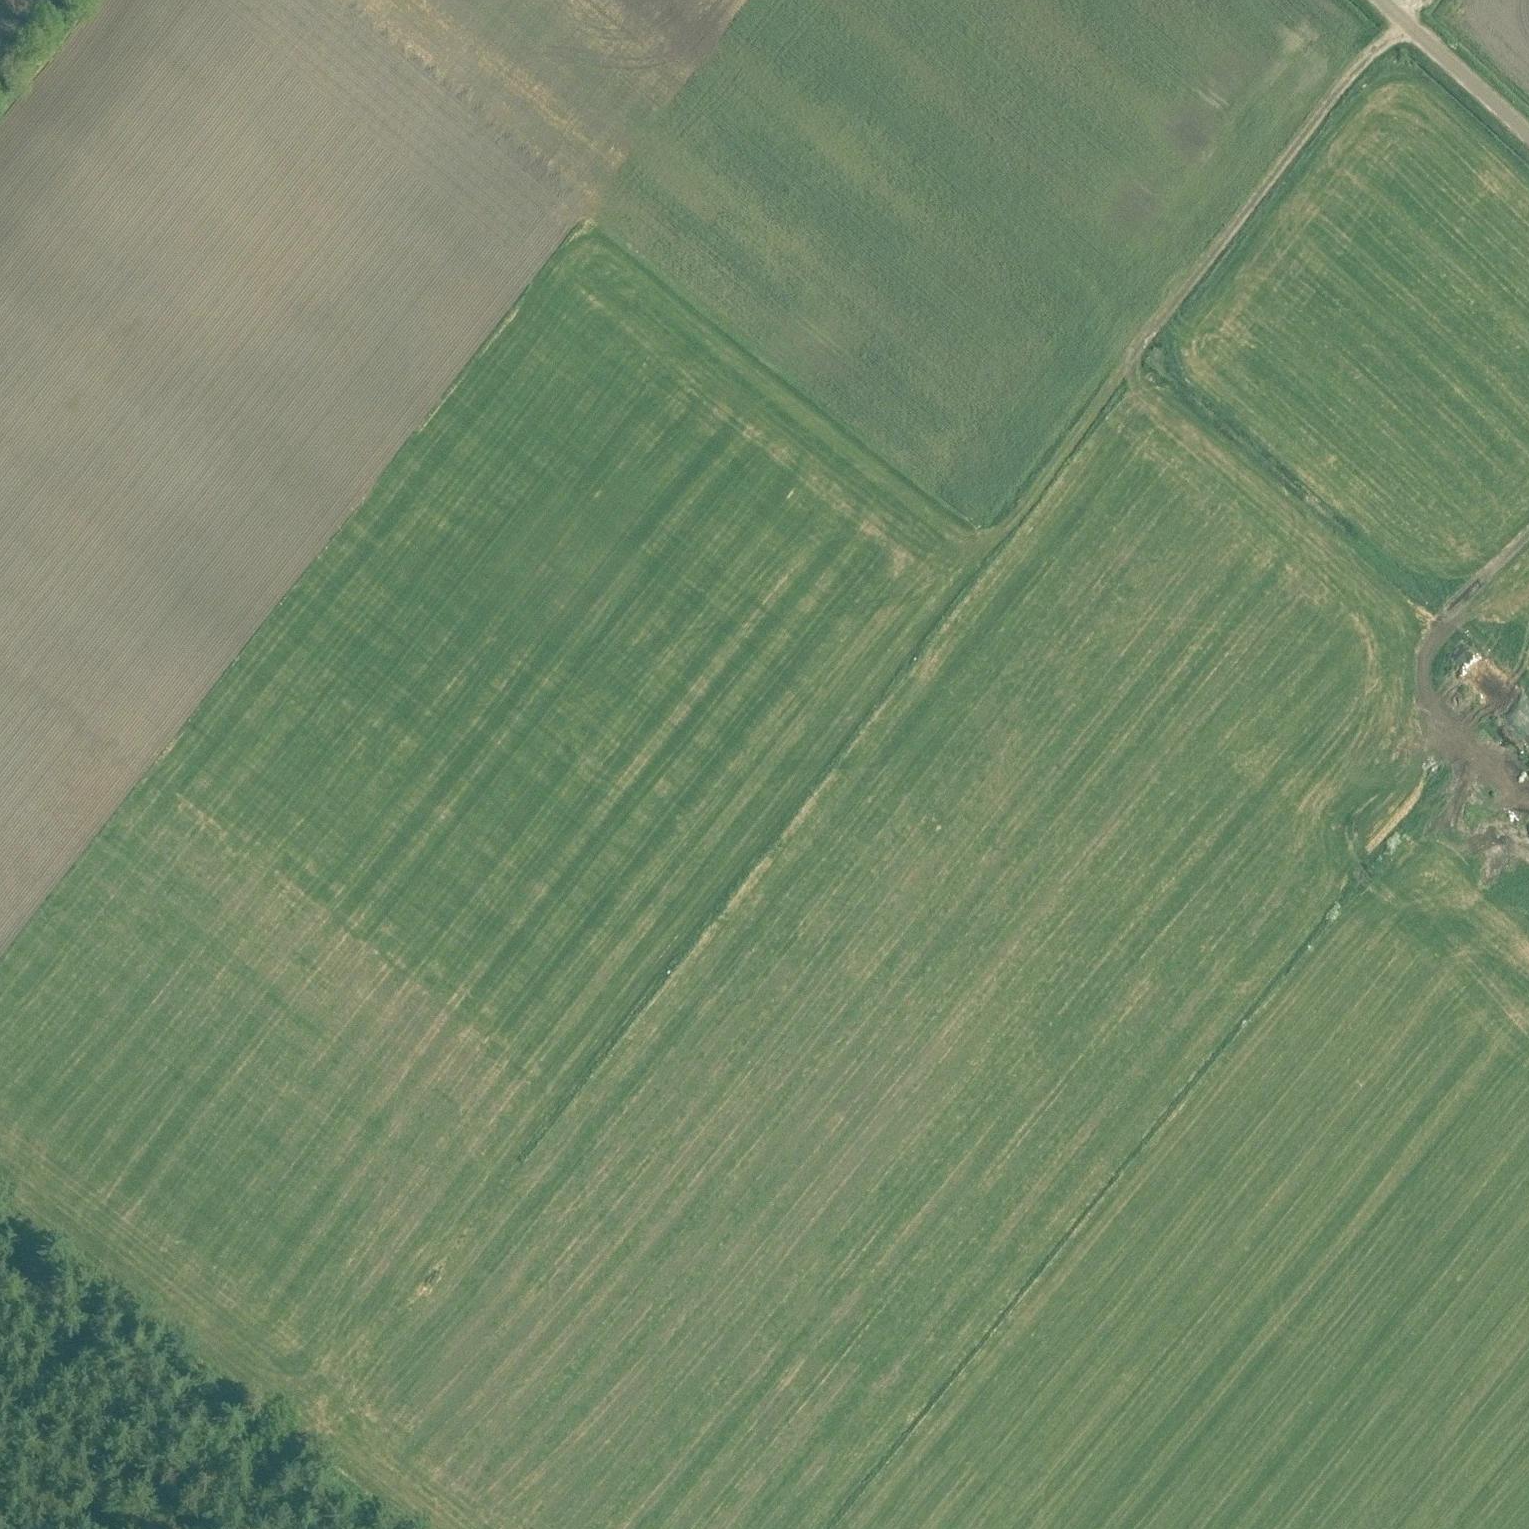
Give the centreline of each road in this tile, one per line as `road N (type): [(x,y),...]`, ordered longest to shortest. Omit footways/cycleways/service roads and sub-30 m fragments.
road 1 (unclassified): [(1528,141),(1379,0)]

